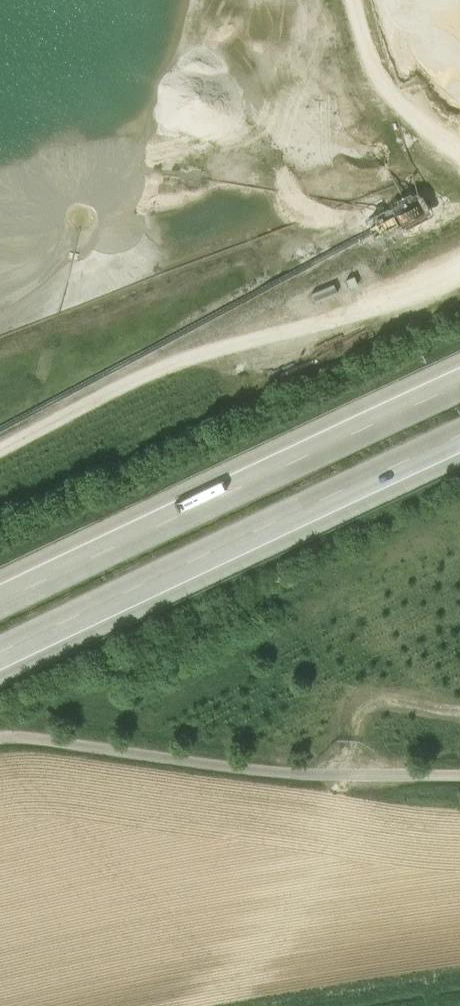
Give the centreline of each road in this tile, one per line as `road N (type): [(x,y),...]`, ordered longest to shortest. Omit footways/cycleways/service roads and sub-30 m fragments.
road 1 (motorway): [(0,658),(459,435)]
road 2 (motorway): [(459,385),(0,602)]
road 3 (unclassified): [(0,738),(301,775),(459,775)]

